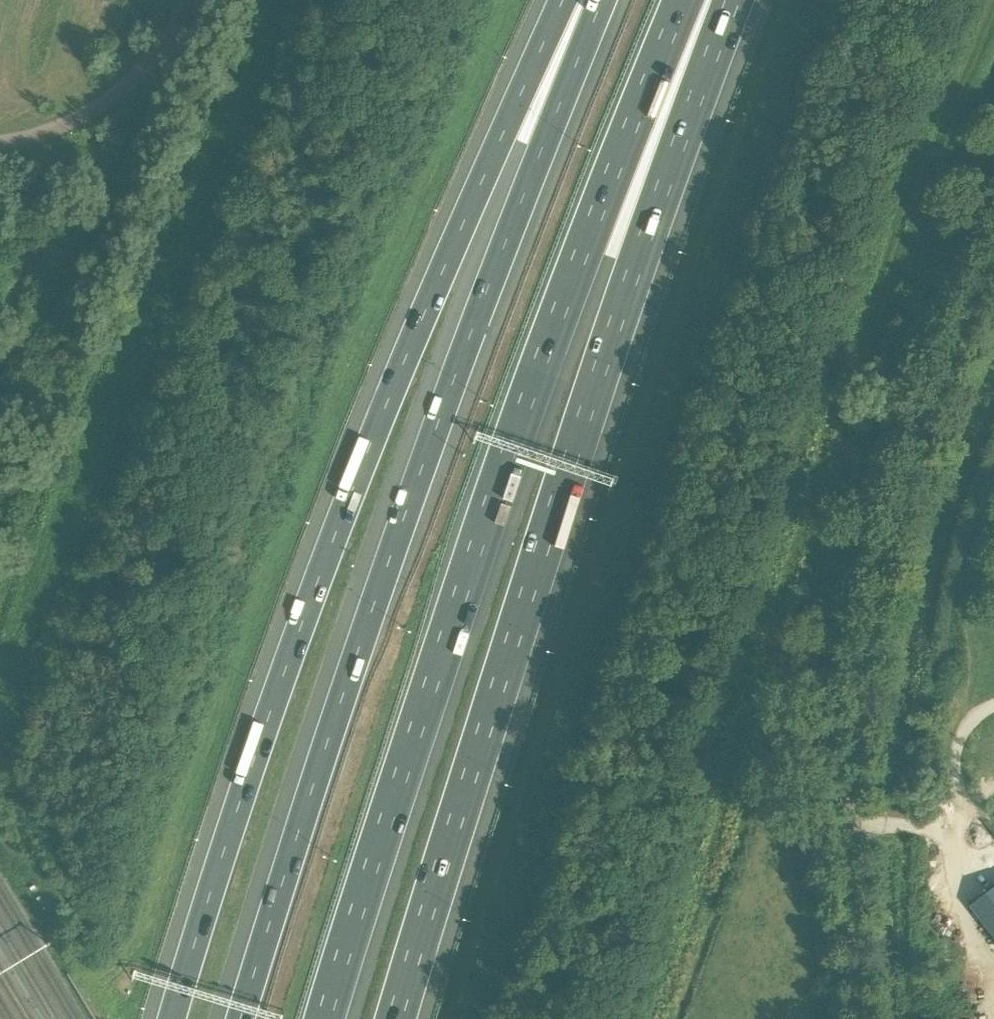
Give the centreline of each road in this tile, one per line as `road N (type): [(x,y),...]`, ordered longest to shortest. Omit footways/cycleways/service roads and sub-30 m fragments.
road 1 (motorway): [(590,0),(503,133),(404,361),(267,719),(173,1018)]
road 2 (motorway): [(601,0),(420,473),(240,1018)]
road 3 (motorway): [(325,1018),(538,371),(683,0)]
road 4 (motorway): [(395,1018),(635,265),(692,0)]
road 5 (unclassified): [(858,1018),(850,824),(884,564),(959,324),(993,255)]

